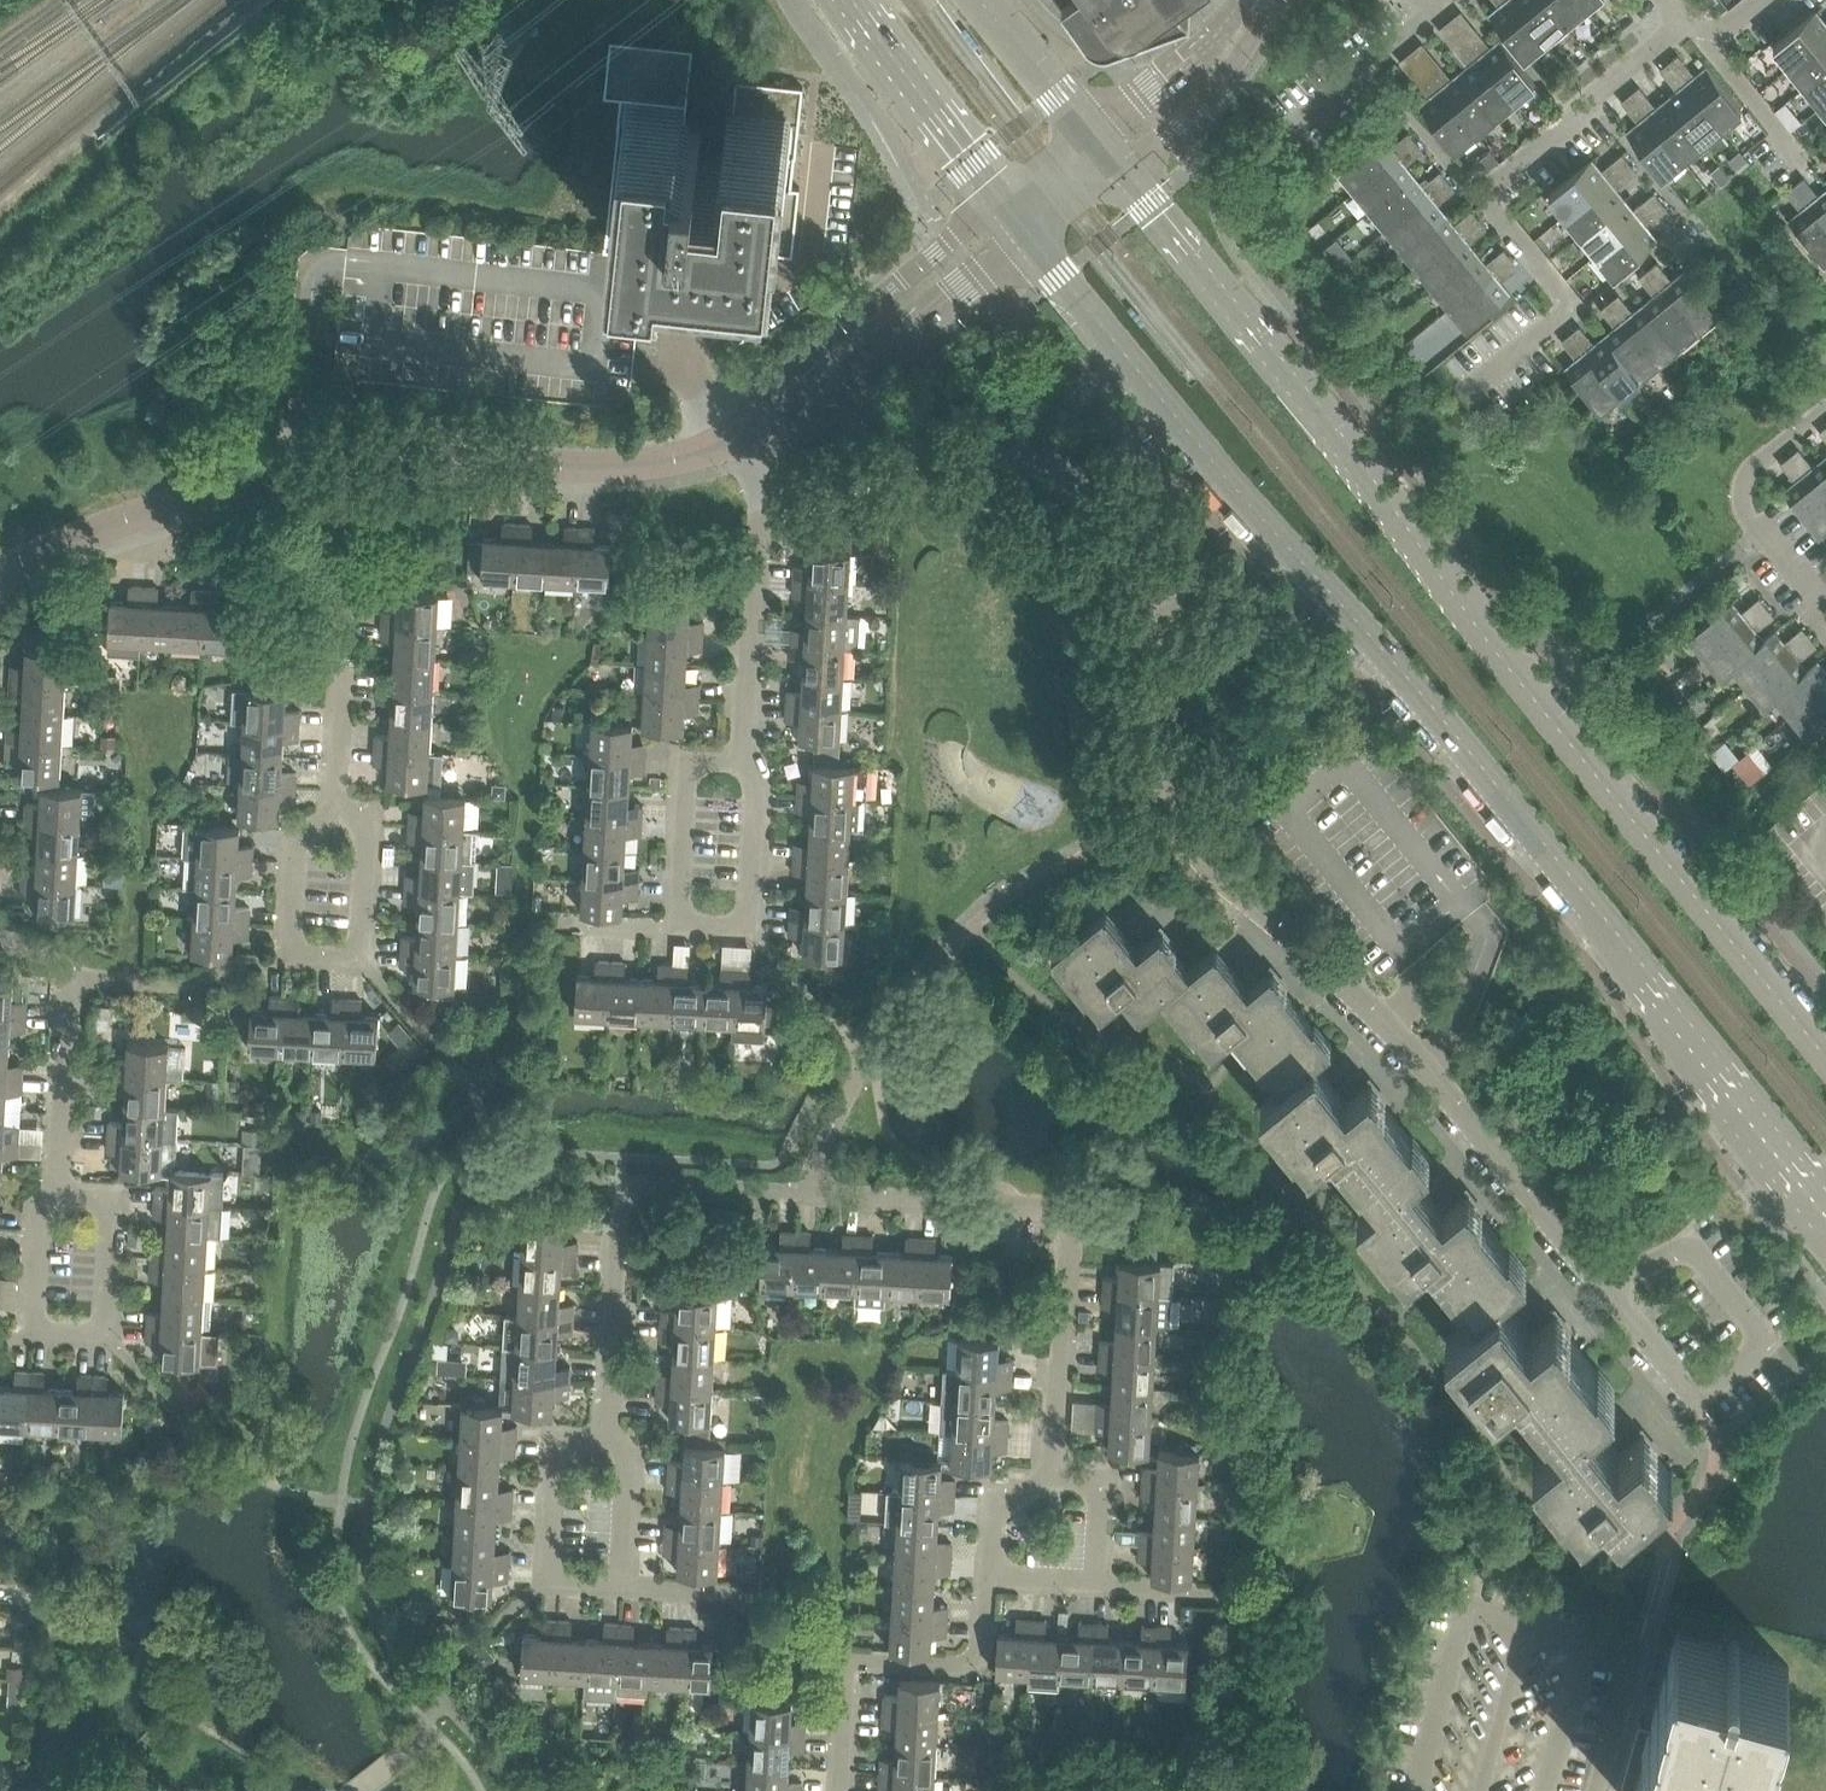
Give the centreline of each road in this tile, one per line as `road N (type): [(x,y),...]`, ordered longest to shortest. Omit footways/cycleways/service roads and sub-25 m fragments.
road 1 (residential): [(1609,1289),(1389,1022),(1206,863),(1181,829),(1166,765),(1171,622),(1160,580),(1122,517),(1052,466),(979,448),(903,457),(762,520)]
road 2 (secondary): [(1033,234),(1221,473),(1413,684),(1590,900),(1713,1083),(1825,1222)]
road 3 (secondary): [(1825,1057),(1118,169)]
road 4 (residential): [(621,1183),(1059,1209),(1071,1222),(1055,1478)]
road 5 (unclassified): [(729,441),(683,457),(618,464),(353,467)]
road 6 (unclassified): [(729,441),(789,422),(1033,234)]
road 7 (unclassified): [(1007,200),(821,342),(729,441)]
road 8 (residential): [(1466,394),(1574,304),(1486,193)]
road 9 (residential): [(60,1201),(115,1204),(110,1339),(35,1334)]
road 10 (residential): [(334,825),(348,561)]
road 11 (residential): [(1486,193),(1686,23)]
road 12 (residential): [(743,763),(760,764),(752,931),(679,926)]
road 13 (residential): [(604,1445),(558,1443),(551,1582),(622,1585)]
road 14 (residential): [(1819,600),(1749,520),(1741,495),(1759,460),(1825,408)]
road 15 (residential): [(848,1663),(823,1659),(732,1596),(622,1585)]
road 16 (secondary): [(864,0),(1007,200)]
road 17 (residential): [(334,825),(370,827),(363,962),(289,958)]
road 18 (residential): [(743,763),(762,520)]
road 19 (unclassified): [(353,467),(218,490),(119,520)]
road 20 (residential): [(119,520),(152,549),(348,561)]
road 21 (unclassified): [(1118,169),(1206,97),(1237,61),(1262,0)]
road 22 (residential): [(71,978),(188,985),(238,962),(289,958)]
road 23 (residential): [(60,1201),(71,978)]
road 24 (residential): [(679,926),(687,761),(743,763)]
road 25 (unclassified): [(1254,0),(1209,46),(1091,137)]
road 26 (residential): [(995,1577),(983,1597),(979,1649),(965,1664),(848,1663)]
road 27 (secondary): [(1091,137),(986,0)]
road 28 (residential): [(289,958),(297,823),(334,825)]
road 29 (residential): [(1375,65),(1468,184),(1486,193)]
road 30 (residential): [(622,1585),(626,1446),(604,1445)]
road 31 (residential): [(1712,35),(1716,53),(1806,163)]
road 32 (residential): [(35,1334),(40,1200),(60,1201)]
road 33 (residential): [(1094,1583),(1101,1481),(1055,1478)]
road 34 (residential): [(1632,1653),(1594,1790)]
road 35 (residential): [(604,1445),(614,1304)]
road 36 (residential): [(1055,1478),(999,1504),(995,1577)]
road 37 (residential): [(1094,1583),(1225,1594)]
road 38 (unclassified): [(119,520),(0,572)]
road 39 (residential): [(843,1790),(848,1663)]
road 40 (residential): [(621,1183),(614,1304)]

